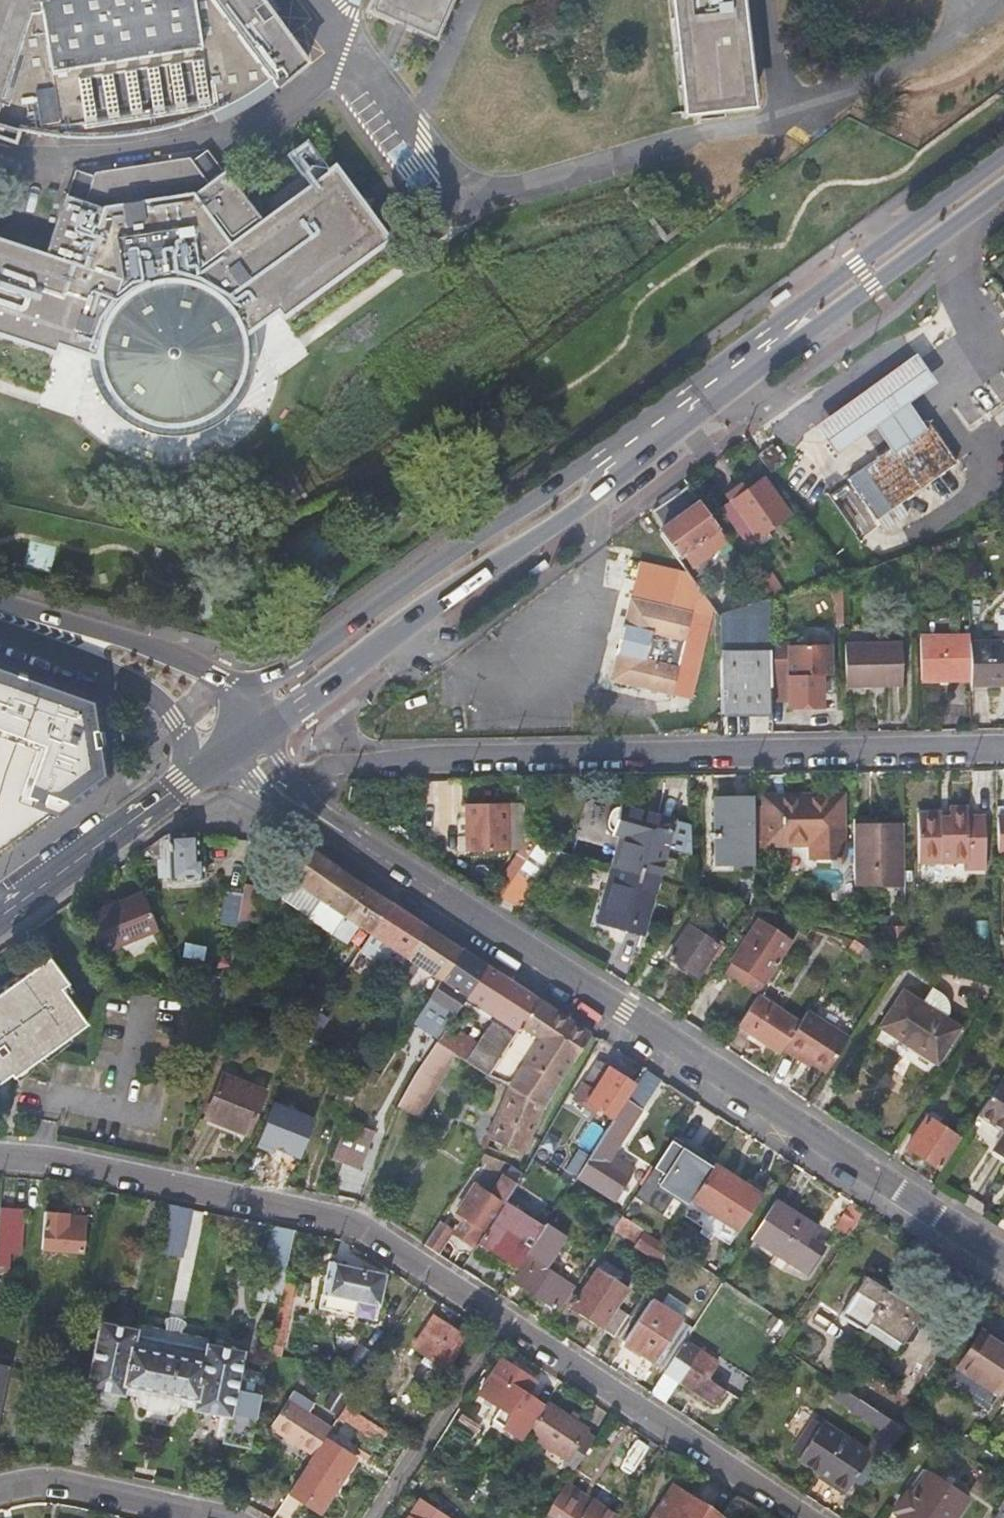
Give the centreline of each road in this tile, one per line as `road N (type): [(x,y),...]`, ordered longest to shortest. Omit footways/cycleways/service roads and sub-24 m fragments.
road 1 (secondary): [(245,741),(525,545),(1003,189)]
road 2 (secondary): [(1003,157),(290,670),(249,685)]
road 3 (tertiary): [(1003,1260),(323,820),(284,782)]
road 4 (residential): [(1003,753),(328,767),(284,782)]
road 5 (residential): [(498,1316),(376,1232),(322,1213),(0,1154)]
road 6 (residential): [(807,1517),(498,1316)]
road 7 (secondary): [(187,779),(178,721),(149,691),(0,627)]
road 8 (secondary): [(249,685),(0,605)]
road 9 (unclassified): [(498,1316),(374,1517)]
road 10 (secondary): [(0,918),(187,779)]
road 11 (residential): [(227,1517),(36,1480),(0,1489)]

